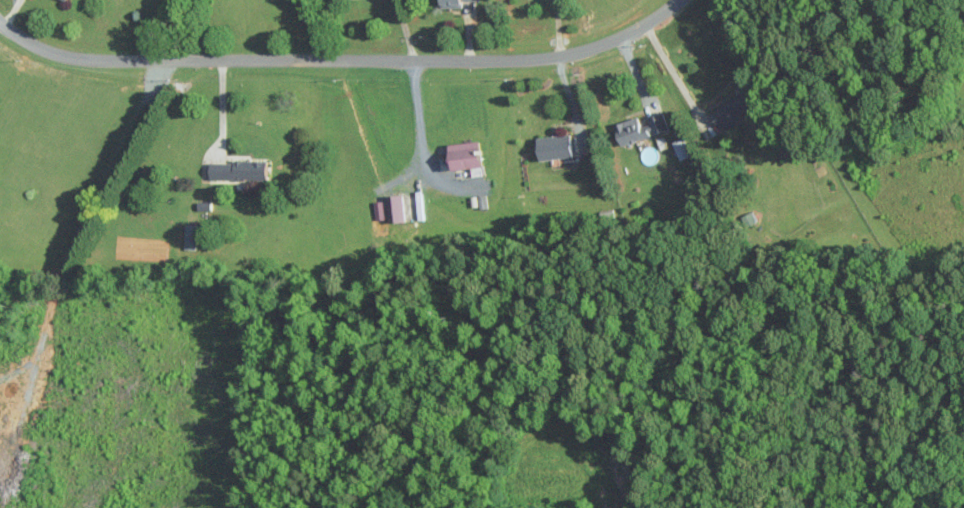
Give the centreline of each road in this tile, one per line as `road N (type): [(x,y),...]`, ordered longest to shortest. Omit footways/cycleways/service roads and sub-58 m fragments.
road 1 (residential): [(681,0),(660,20),(594,51),(522,57),(155,62),(59,52),(0,14)]

